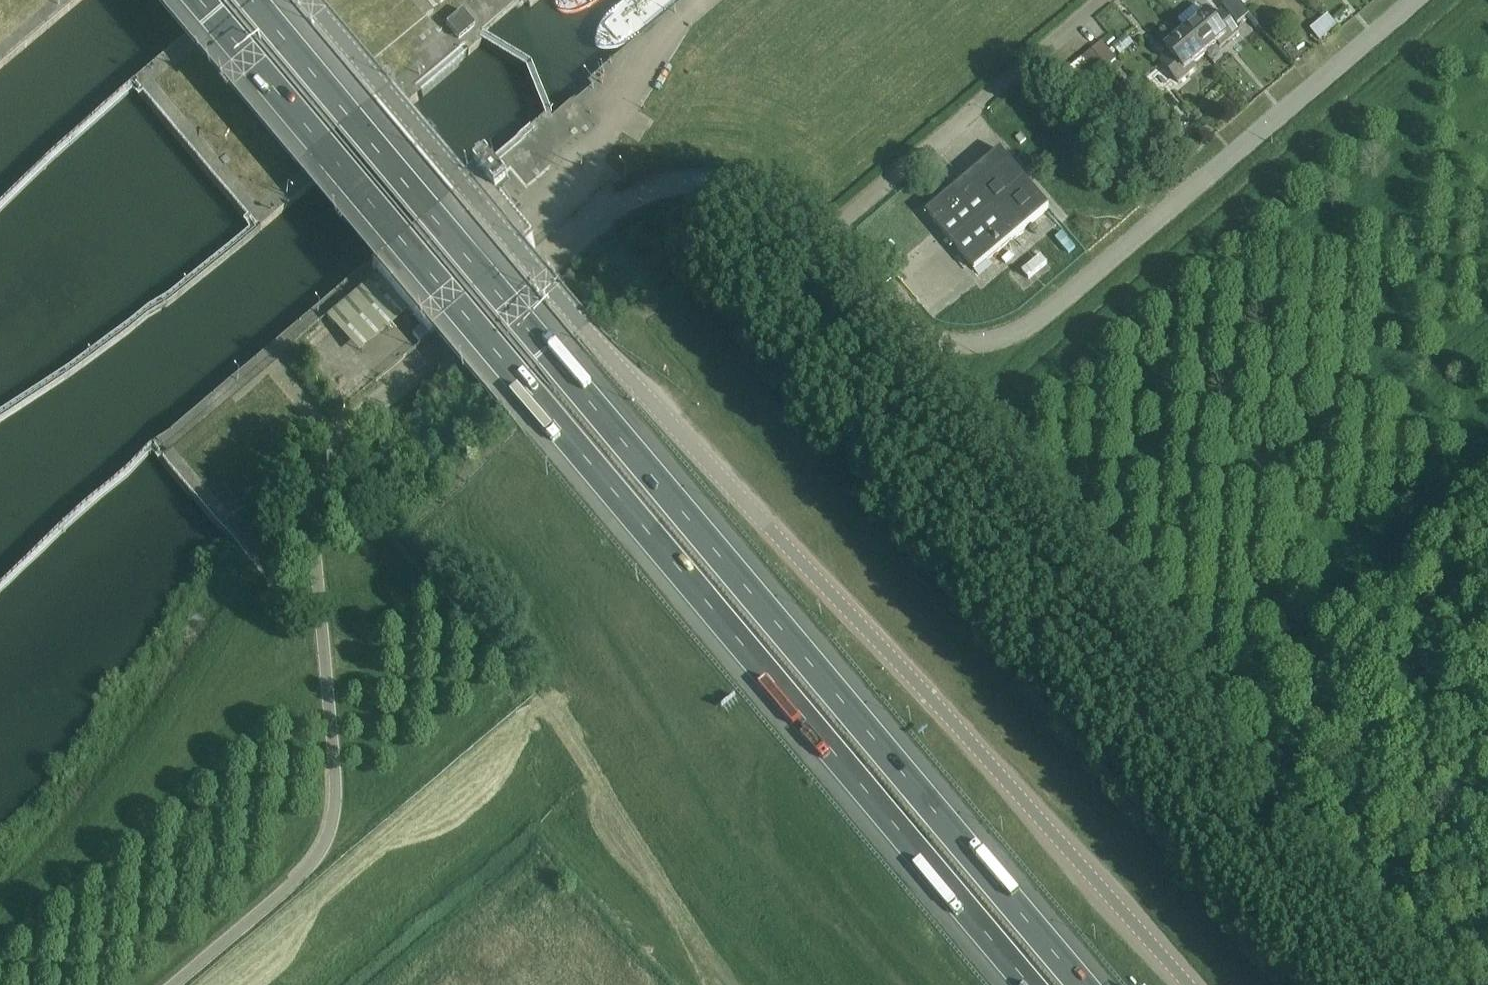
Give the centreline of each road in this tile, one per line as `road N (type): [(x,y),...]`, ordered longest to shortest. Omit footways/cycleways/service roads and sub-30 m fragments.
road 1 (unclassified): [(172,984),(306,871),(332,829),(312,516),(322,463),(335,440),(622,198),(696,178),(770,189),(915,329),(946,343),(983,341),(1035,318),(1407,0)]
road 2 (unclassified): [(1190,984),(604,352),(305,0)]
road 3 (motorway): [(1081,984),(248,0)]
road 4 (motorway): [(195,0),(1027,984)]
road 5 (track): [(734,984),(548,705),(322,463)]

